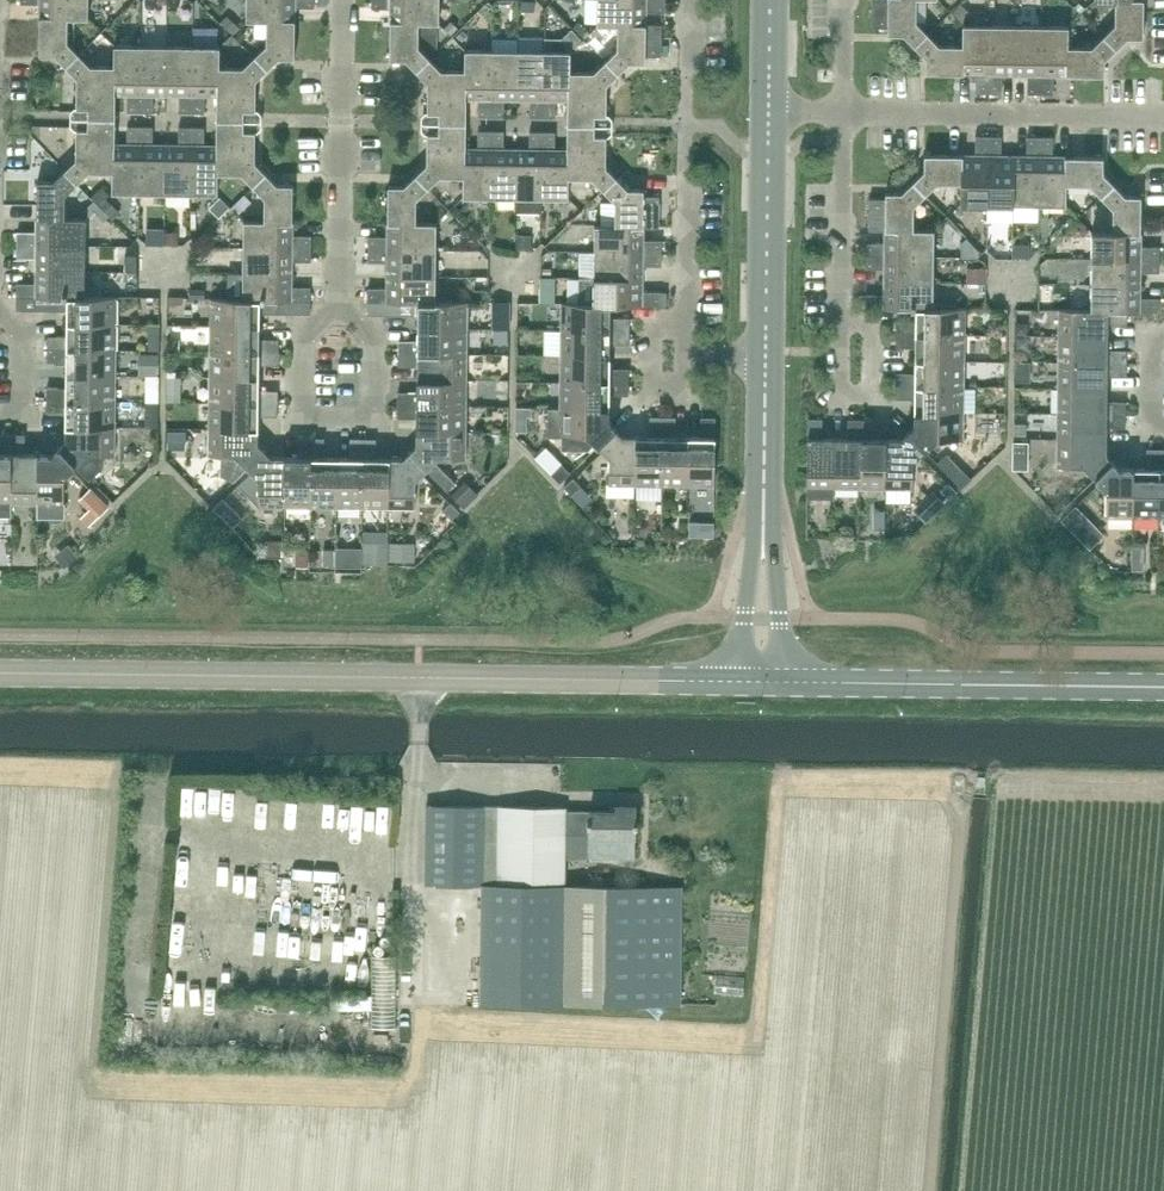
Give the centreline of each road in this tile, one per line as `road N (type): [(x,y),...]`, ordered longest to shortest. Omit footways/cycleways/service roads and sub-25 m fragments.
road 1 (tertiary): [(738,681),(0,674)]
road 2 (tertiary): [(784,682),(1163,687)]
road 3 (residential): [(845,112),(1163,117)]
road 4 (residential): [(342,306),(340,0)]
road 5 (residential): [(342,306),(376,340),(376,417),(304,417),(305,339)]
road 6 (tertiary): [(769,356),(769,111)]
road 7 (residential): [(845,324),(845,112)]
road 8 (tertiary): [(766,538),(769,356)]
road 9 (residential): [(845,324),(844,393),(876,393),(876,325)]
road 10 (residential): [(689,354),(685,384),(654,383),(655,327),(687,326)]
road 11 (tertiary): [(766,538),(747,590),(738,681)]
road 12 (tertiary): [(784,682),(766,538)]
road 13 (residential): [(0,306),(26,330),(26,411),(0,411)]
road 14 (residential): [(687,326),(687,184)]

